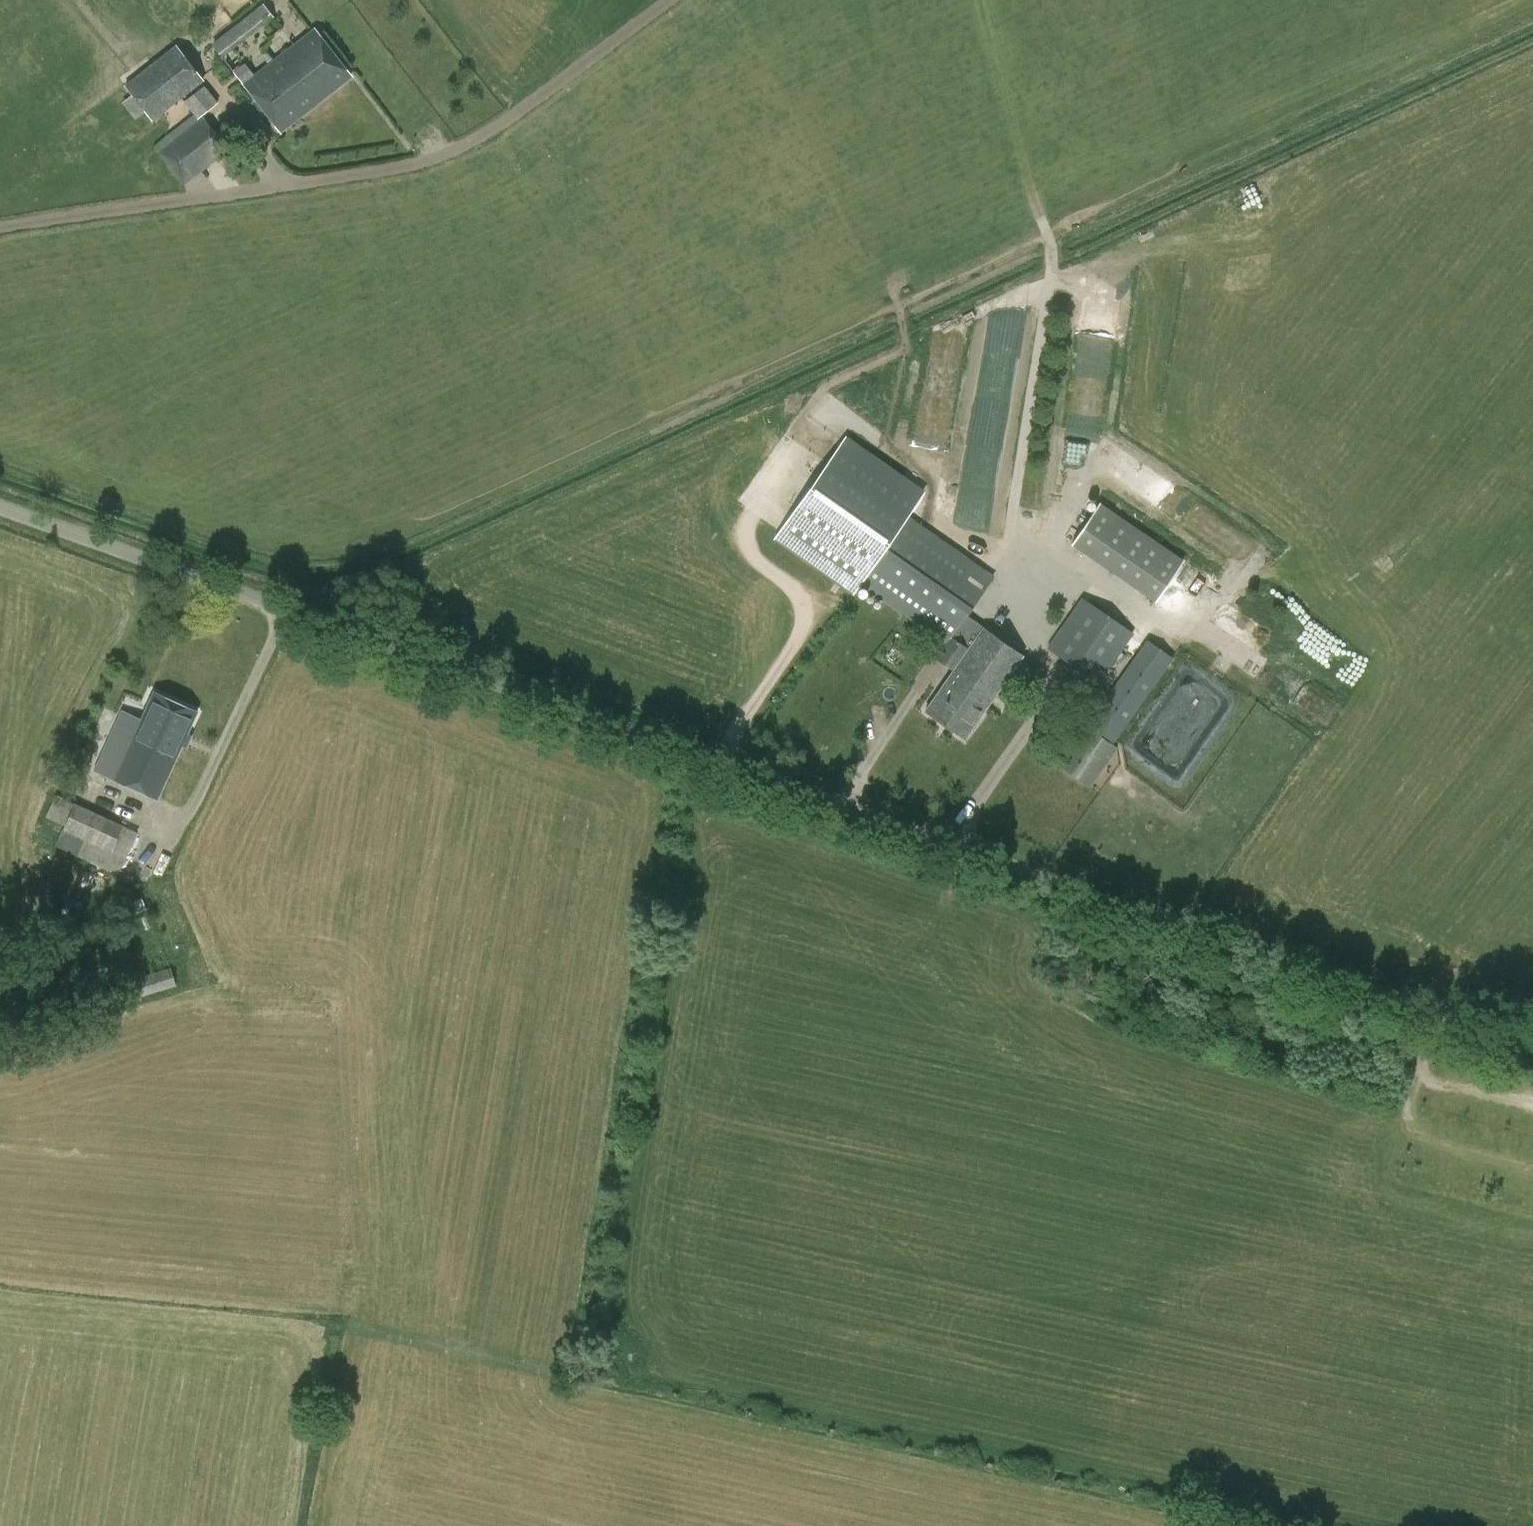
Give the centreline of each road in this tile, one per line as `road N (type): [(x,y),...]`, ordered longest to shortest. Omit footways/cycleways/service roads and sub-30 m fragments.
road 1 (unclassified): [(1532,1047),(1430,1020),(0,506)]
road 2 (unclassified): [(0,226),(421,158),(478,131),(661,0)]

